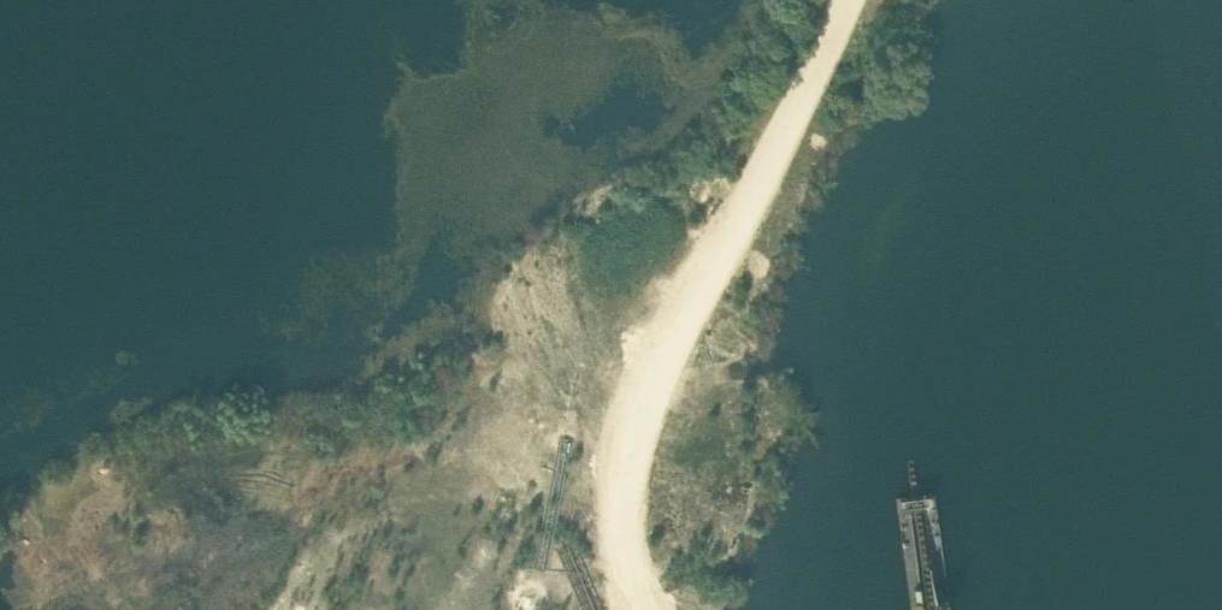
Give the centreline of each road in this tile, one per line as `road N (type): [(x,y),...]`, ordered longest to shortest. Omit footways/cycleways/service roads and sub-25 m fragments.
road 1 (track): [(843,0),(826,54),(650,382),(633,570),(649,609)]

